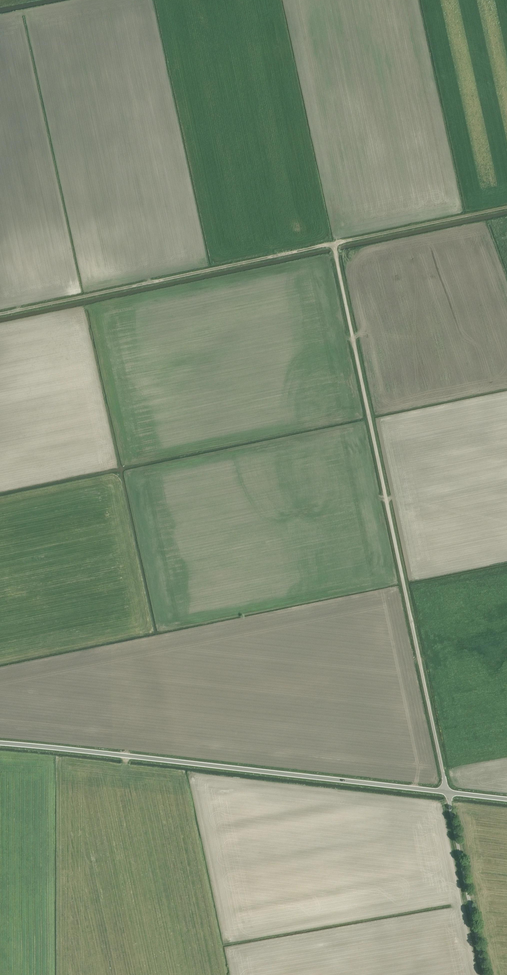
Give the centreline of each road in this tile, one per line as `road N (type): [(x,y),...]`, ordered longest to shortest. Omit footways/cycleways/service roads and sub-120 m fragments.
road 1 (unclassified): [(447,791),(334,244)]
road 2 (track): [(0,314),(506,207)]
road 3 (unclassified): [(447,791),(0,743)]
road 4 (unclassified): [(485,974),(447,791)]

